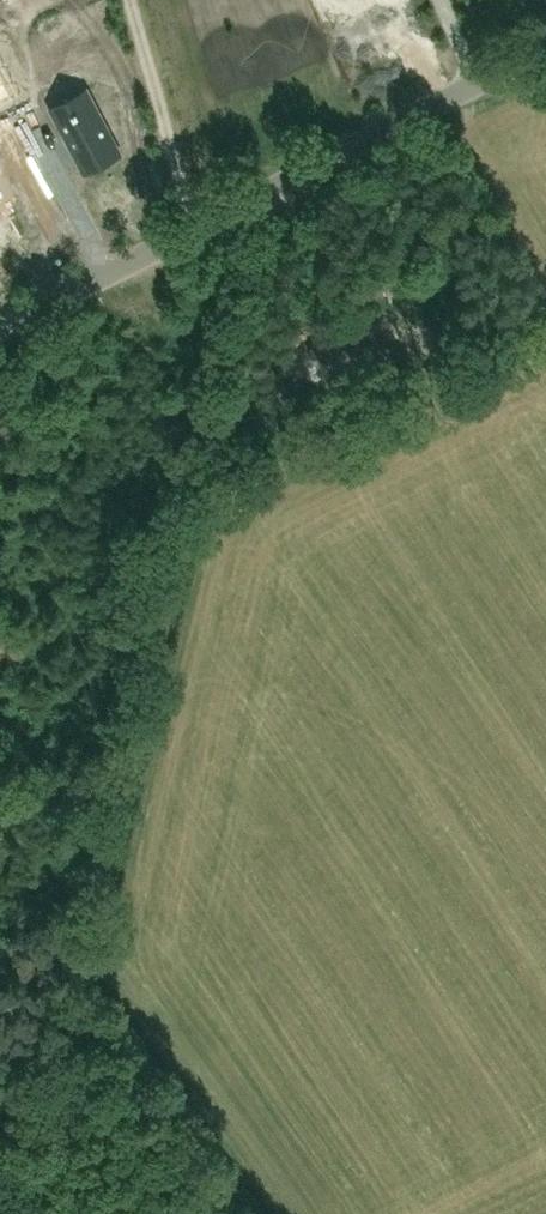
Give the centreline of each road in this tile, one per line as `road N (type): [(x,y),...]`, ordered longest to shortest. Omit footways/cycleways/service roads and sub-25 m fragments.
road 1 (tertiary): [(0,312),(545,36)]

